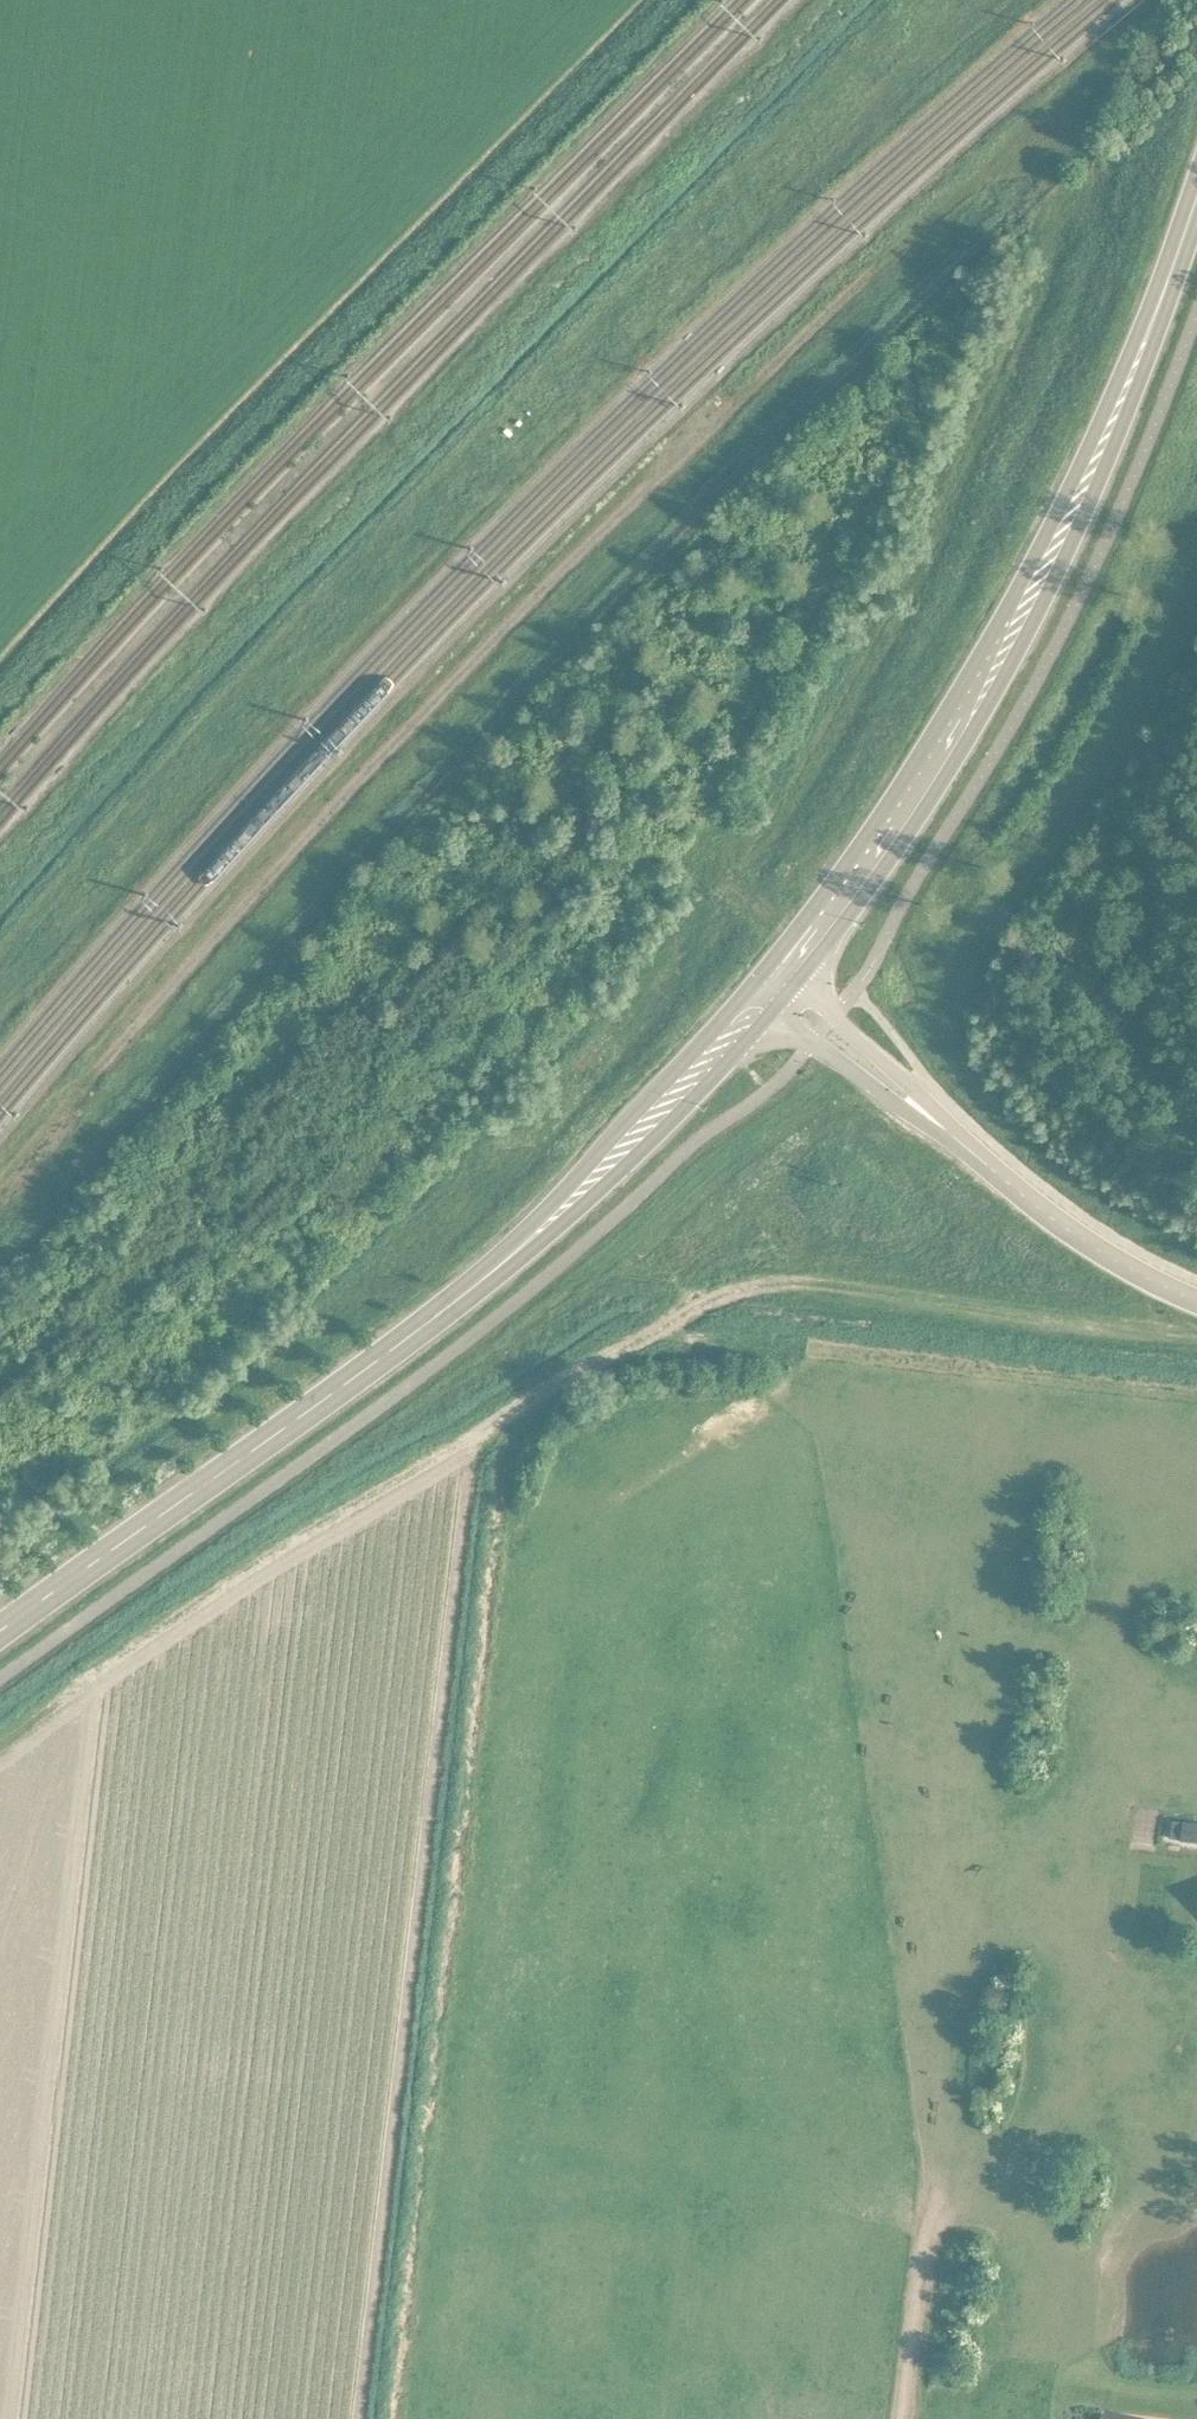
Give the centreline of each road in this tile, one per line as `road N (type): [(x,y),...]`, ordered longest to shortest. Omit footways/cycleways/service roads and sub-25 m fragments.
road 1 (track): [(1196,1346),(816,1289),(734,1296),(274,1565),(0,1767)]
road 2 (track): [(920,242),(392,756),(0,1203)]
road 3 (secondary): [(0,1649),(475,1296),(589,1195),(764,1011)]
road 4 (secondary): [(789,980),(955,753),(1067,549),(1129,407),(1196,212)]
road 5 (unclassified): [(959,1148),(1083,1248),(1196,1309)]
road 6 (unclassified): [(959,1148),(932,1111),(789,980)]
road 7 (unclassified): [(764,1011),(917,1129),(959,1148)]

